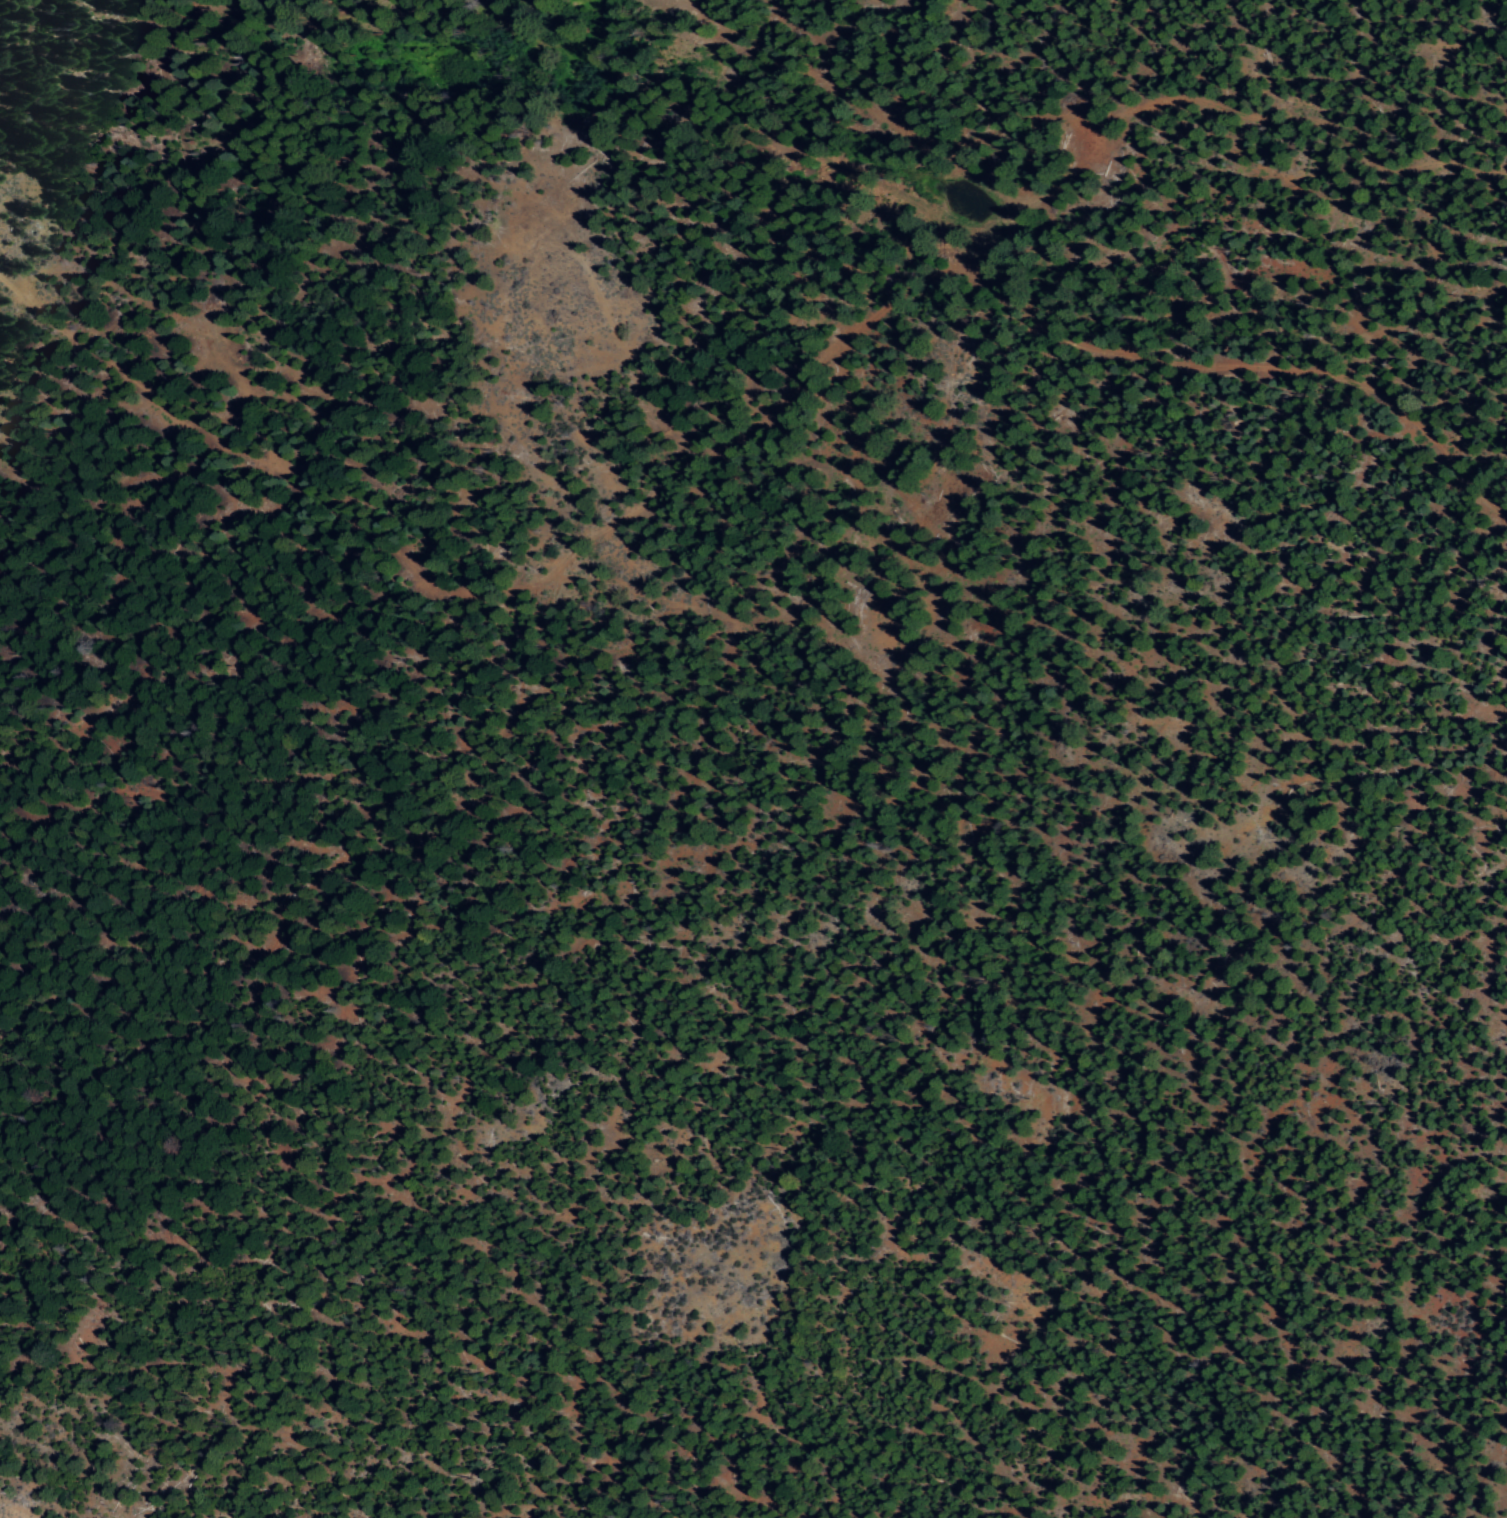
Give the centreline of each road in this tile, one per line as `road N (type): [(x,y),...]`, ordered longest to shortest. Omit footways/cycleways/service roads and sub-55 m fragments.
road 1 (residential): [(0,236),(255,382),(391,492),(530,525),(645,525),(761,492),(921,296),(992,290),(1259,478),(1386,456),(1432,382),(1501,304)]
road 2 (residential): [(1386,456),(1506,539)]

